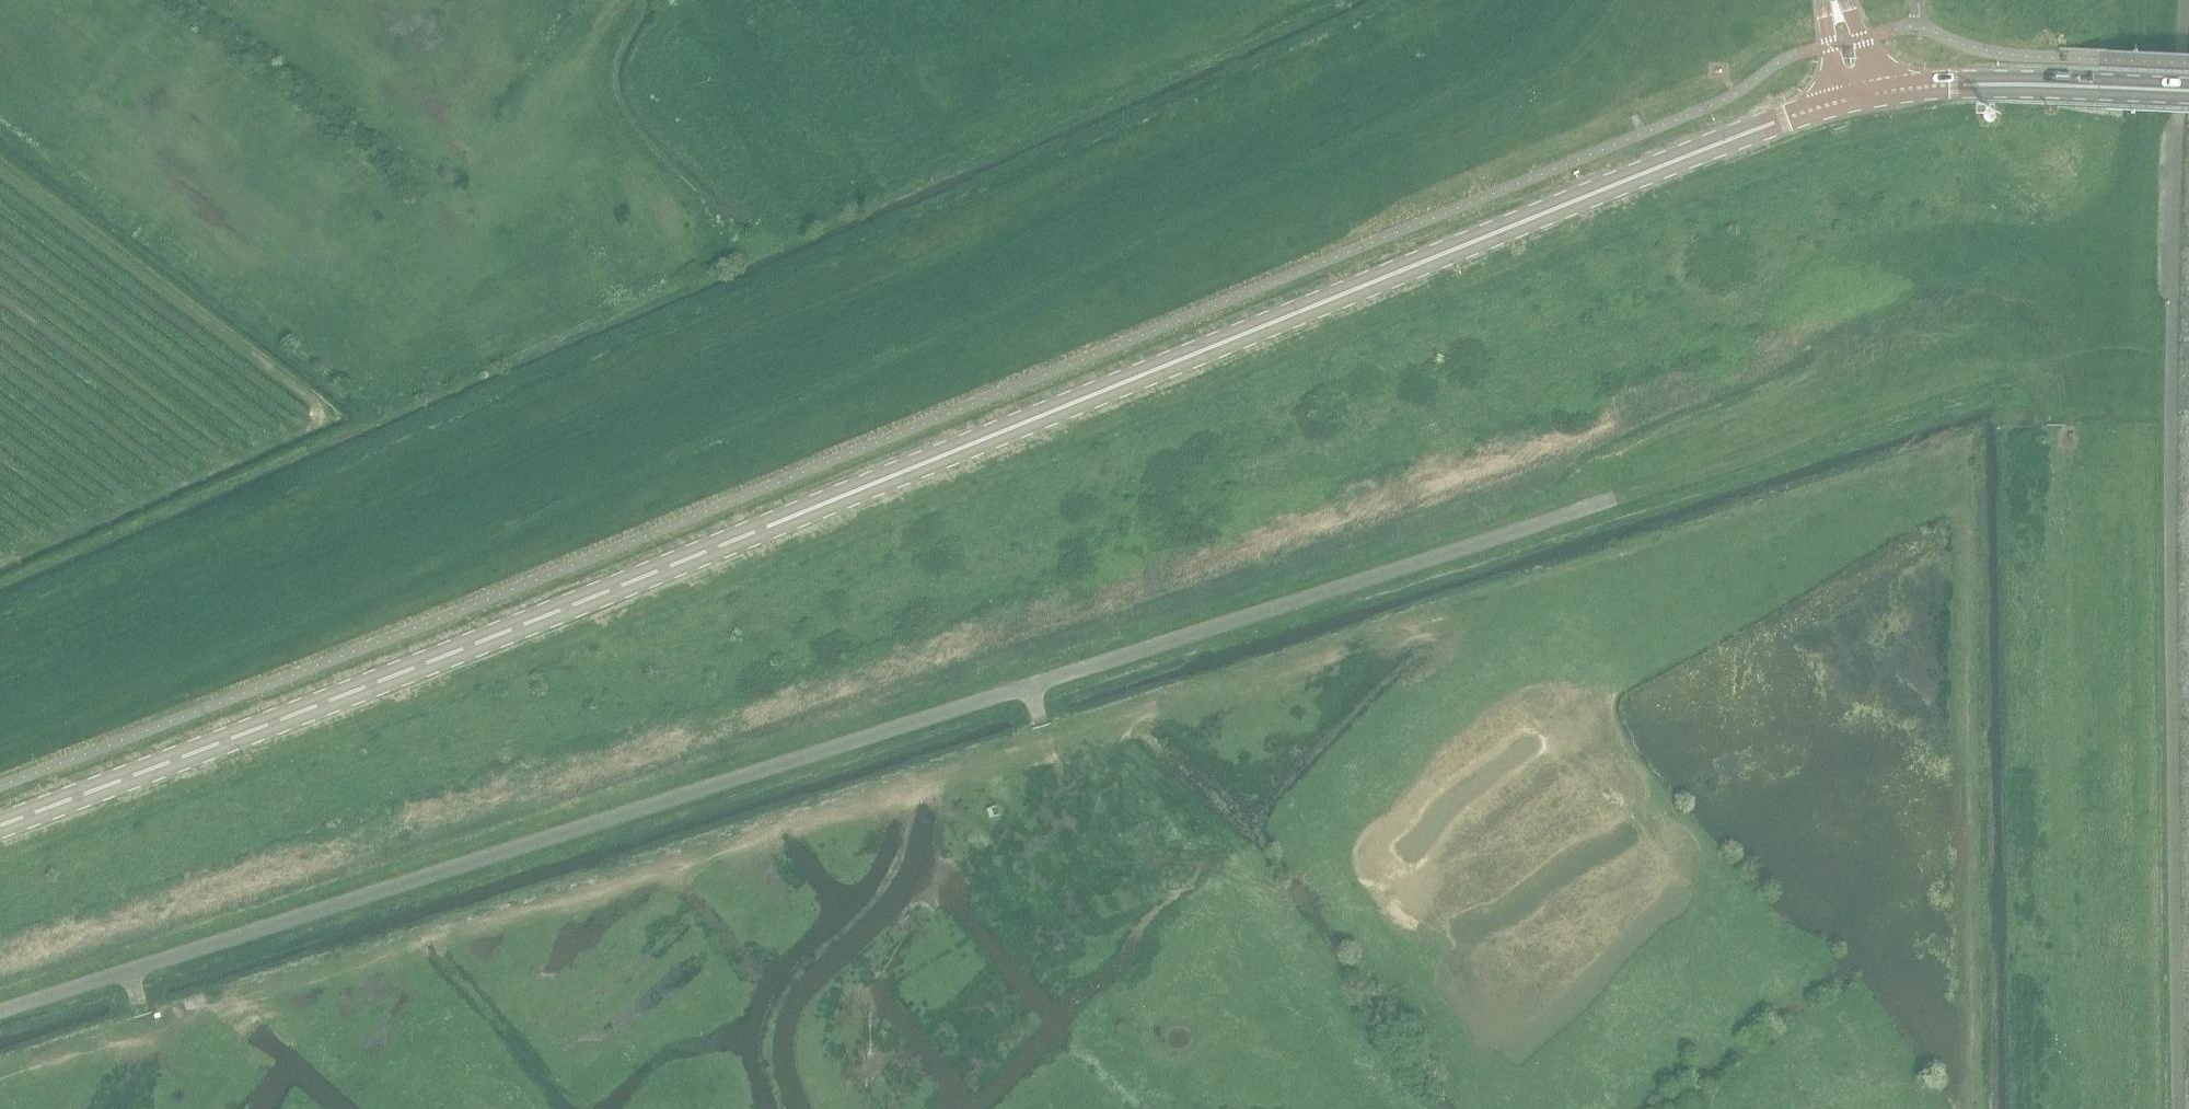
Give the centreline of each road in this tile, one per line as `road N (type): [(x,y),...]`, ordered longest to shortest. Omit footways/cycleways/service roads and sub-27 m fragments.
road 1 (secondary): [(0,827),(1665,164),(1859,96)]
road 2 (unclassified): [(0,1015),(569,845),(1622,498)]
road 3 (track): [(2052,355),(2071,1108)]
road 4 (secondary): [(2188,91),(1966,84),(1859,96)]

